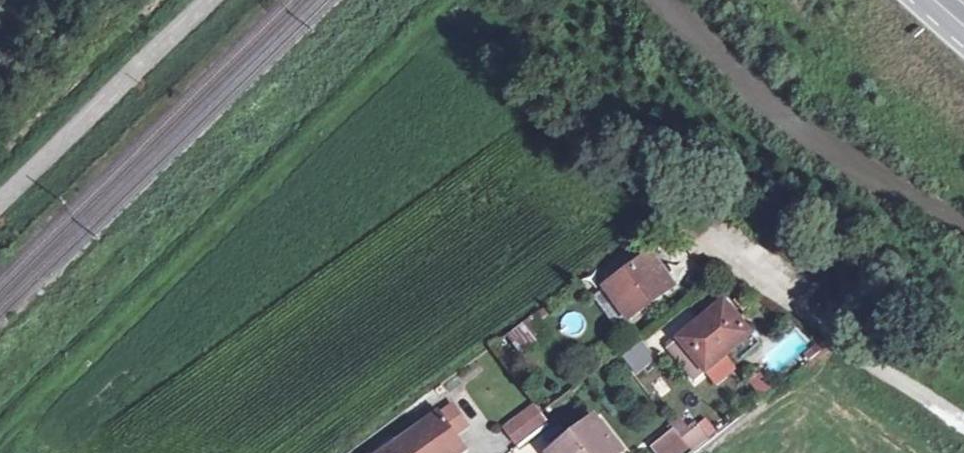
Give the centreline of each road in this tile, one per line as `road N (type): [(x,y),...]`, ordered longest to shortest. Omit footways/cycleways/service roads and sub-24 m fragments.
road 1 (residential): [(722,251),(963,420)]
road 2 (track): [(0,205),(210,0)]

